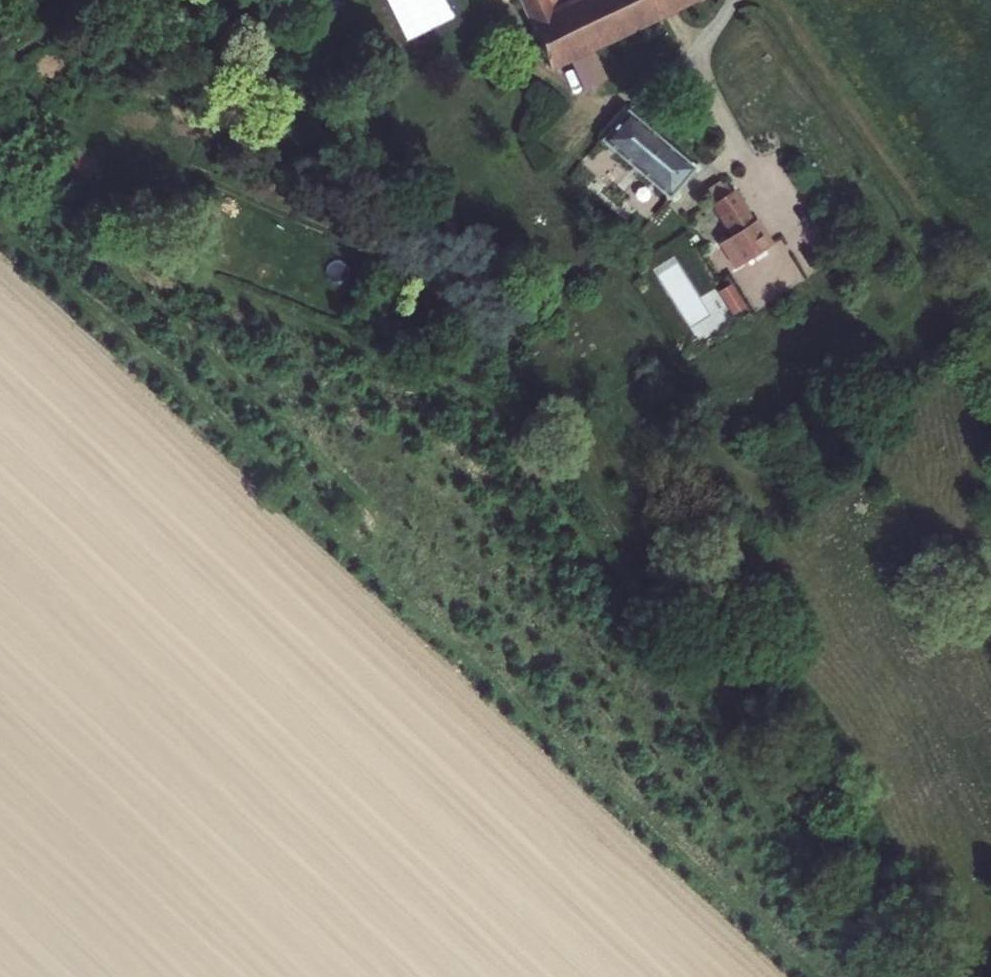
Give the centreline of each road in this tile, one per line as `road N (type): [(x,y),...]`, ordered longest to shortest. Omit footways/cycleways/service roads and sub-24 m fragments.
road 1 (residential): [(734,0),(704,50),(704,75),(807,267)]

